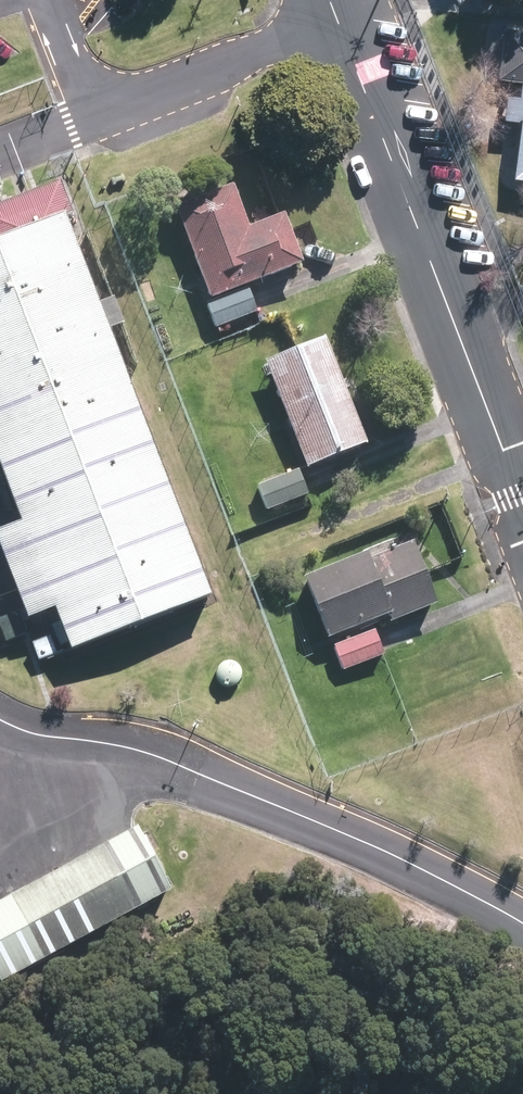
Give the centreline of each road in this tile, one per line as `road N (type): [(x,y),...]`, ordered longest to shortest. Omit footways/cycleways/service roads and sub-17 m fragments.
road 1 (unclassified): [(522,495),(333,0)]

